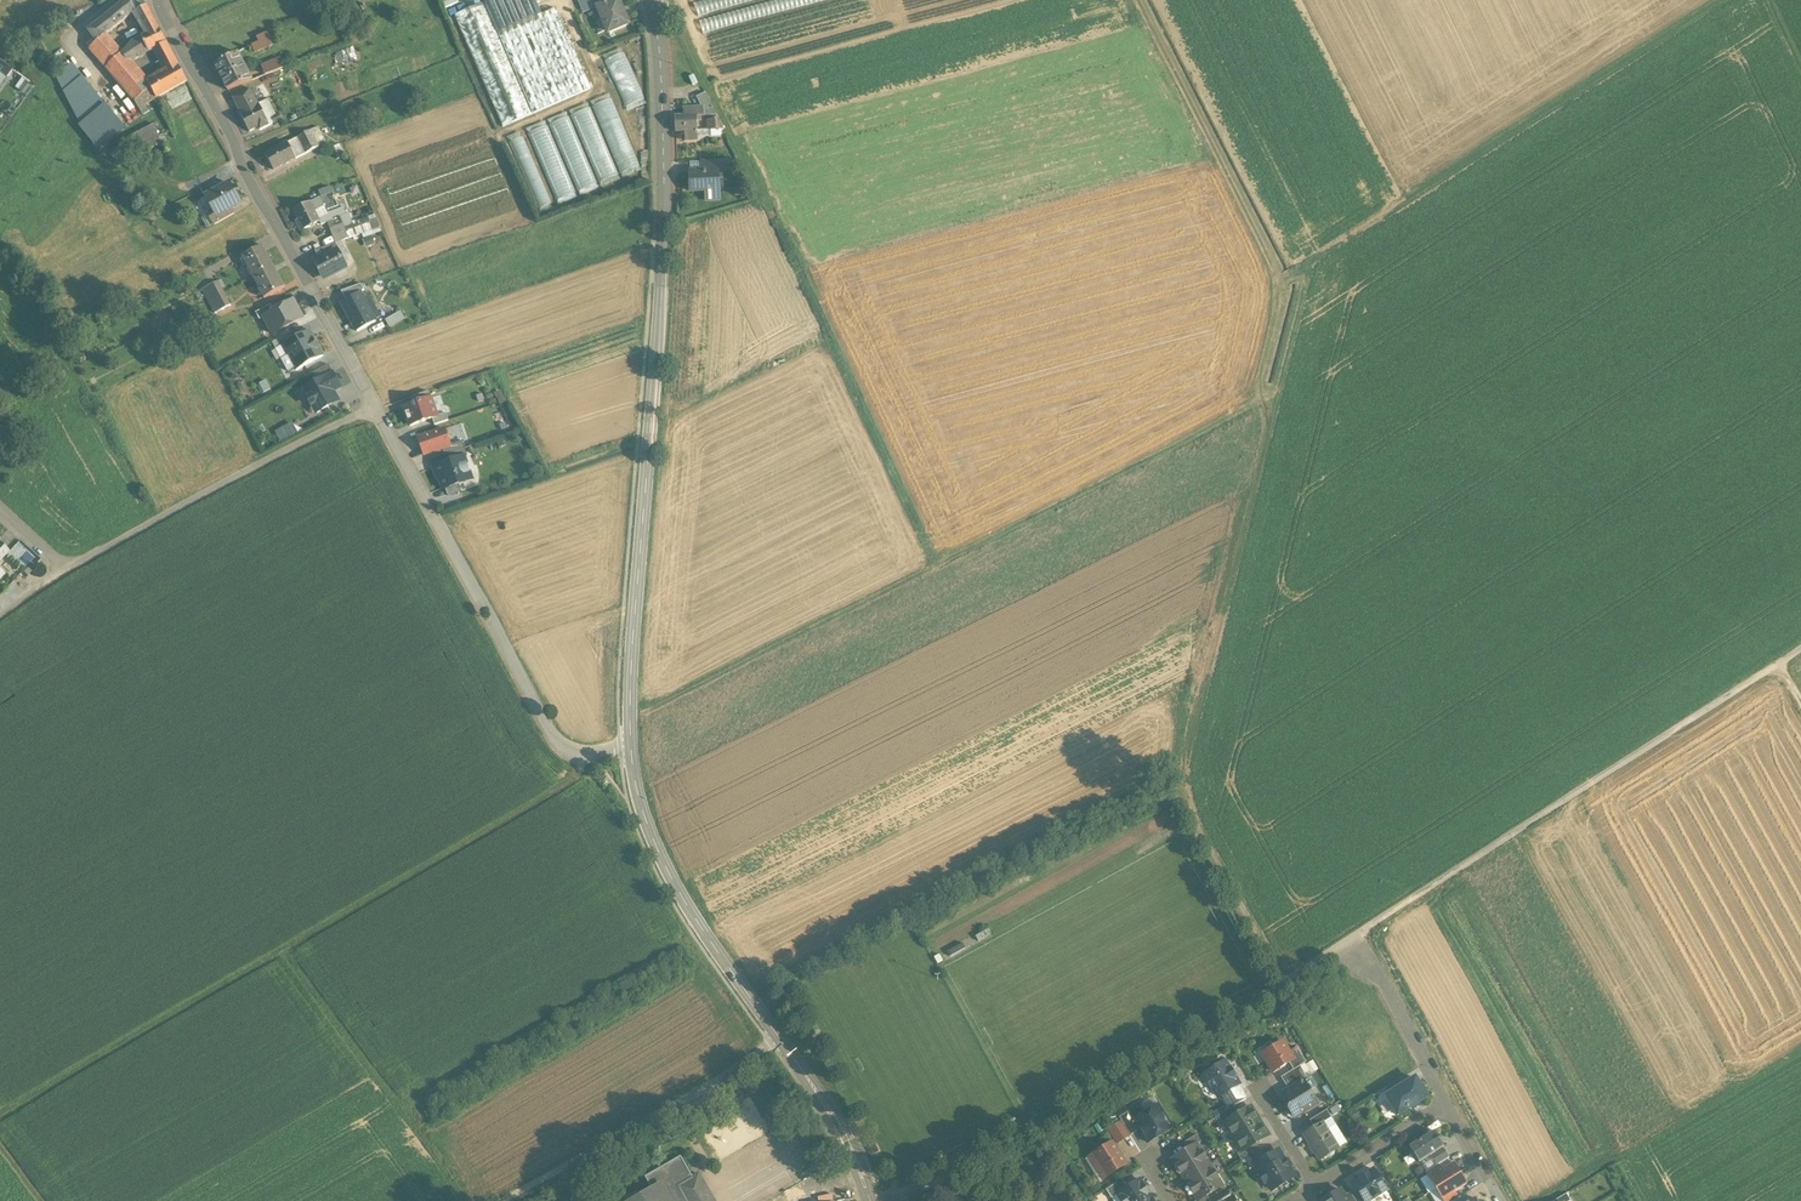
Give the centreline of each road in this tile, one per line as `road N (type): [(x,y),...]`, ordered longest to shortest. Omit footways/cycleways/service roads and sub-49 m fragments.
road 1 (track): [(1283,983),(1181,789),(1307,266)]
road 2 (tertiary): [(629,755),(663,229),(661,67),(650,0)]
road 3 (track): [(628,719),(1250,405)]
road 4 (track): [(0,1114),(569,786),(582,756)]
road 5 (track): [(938,569),(677,18),(651,5)]
road 6 (track): [(1277,284),(1726,0)]
road 7 (tertiary): [(869,1200),(820,1099),(677,894),(637,804),(629,755)]
road 8 (track): [(1778,667),(1356,937)]
road 9 (residential): [(372,405),(551,735),(582,756),(629,755)]
road 10 (residential): [(159,0),(372,405)]
road 11 (track): [(1250,405),(1277,284),(1137,0)]
road 12 (residential): [(0,508),(64,571),(372,405)]
road 13 (track): [(285,953),(468,1200)]
road 14 (residential): [(1445,1106),(1356,937)]
road 15 (track): [(506,1200),(667,1108)]
road 16 (residential): [(1314,1190),(1445,1106)]
road 17 (residential): [(1314,1190),(1250,1086)]

